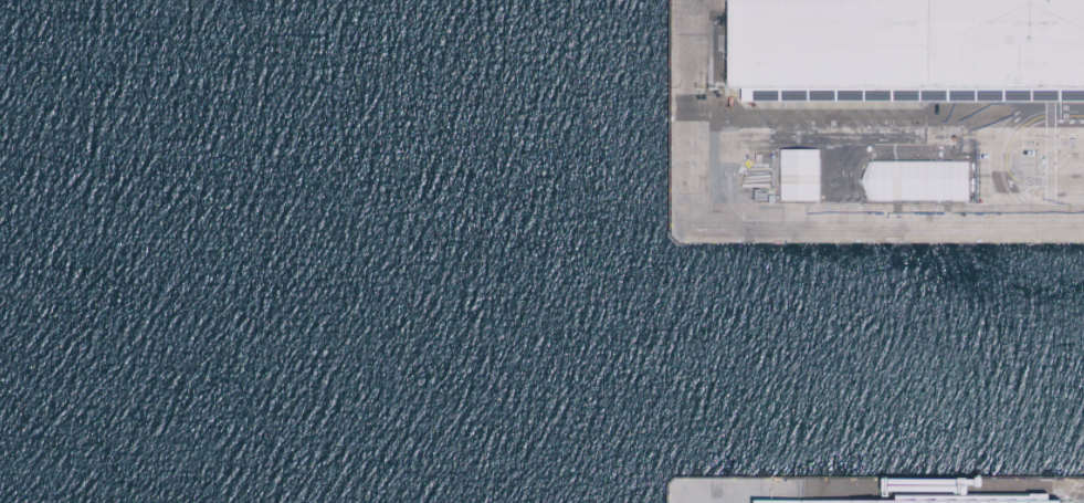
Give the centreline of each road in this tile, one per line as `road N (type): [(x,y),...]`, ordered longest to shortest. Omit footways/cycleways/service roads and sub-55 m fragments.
road 1 (residential): [(1083,114),(1013,123),(993,163),(1007,203),(1083,205)]

